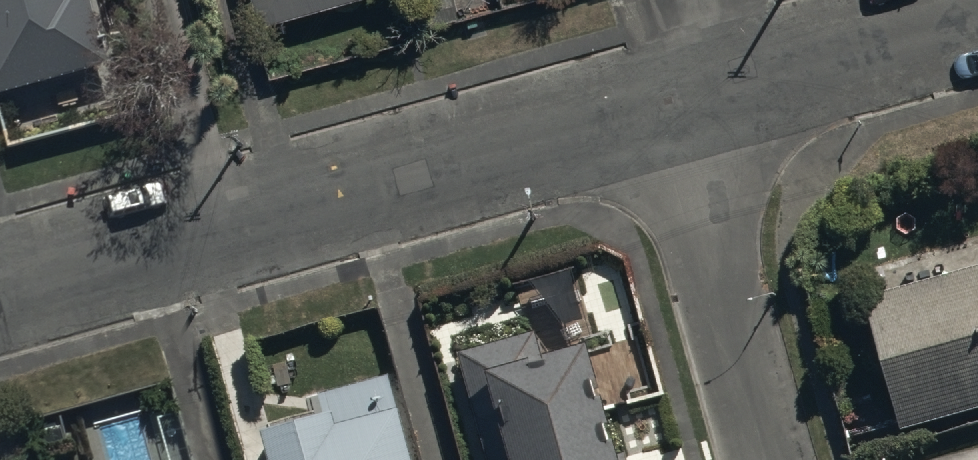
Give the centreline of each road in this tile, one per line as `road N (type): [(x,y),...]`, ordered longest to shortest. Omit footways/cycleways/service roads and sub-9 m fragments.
road 1 (residential): [(672,101),(0,290)]
road 2 (residential): [(672,101),(768,459)]
road 3 (residential): [(977,16),(672,101)]

